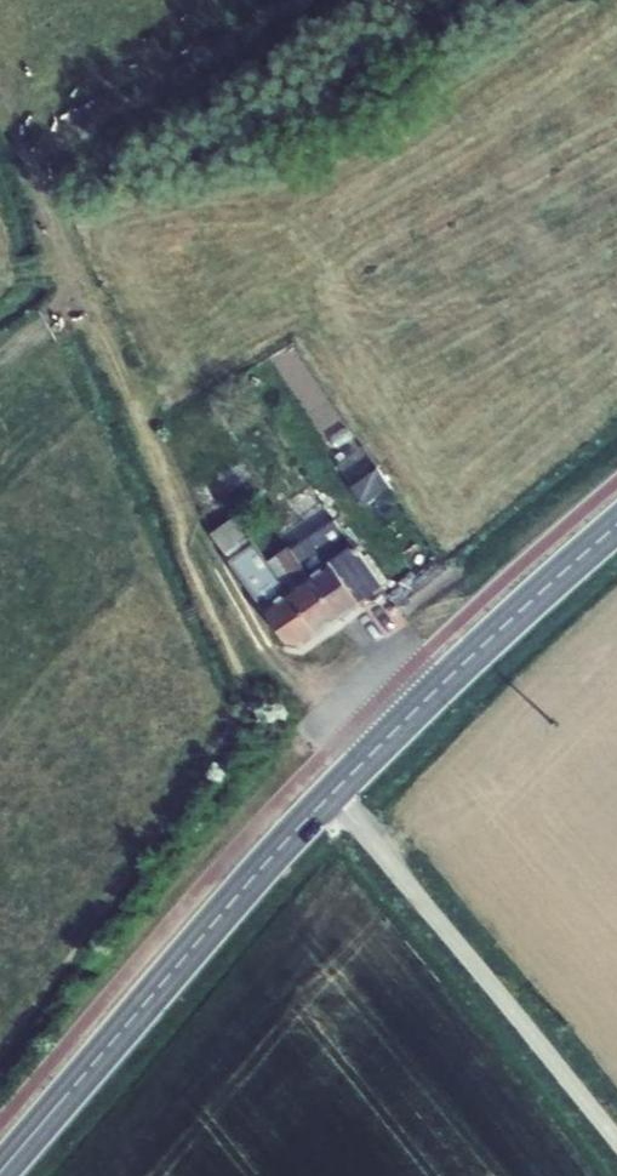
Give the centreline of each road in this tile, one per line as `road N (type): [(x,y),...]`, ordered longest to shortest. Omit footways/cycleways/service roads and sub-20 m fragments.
road 1 (secondary): [(0,1173),(331,793)]
road 2 (unclassified): [(331,793),(616,1141)]
road 3 (secondary): [(331,793),(616,525)]

